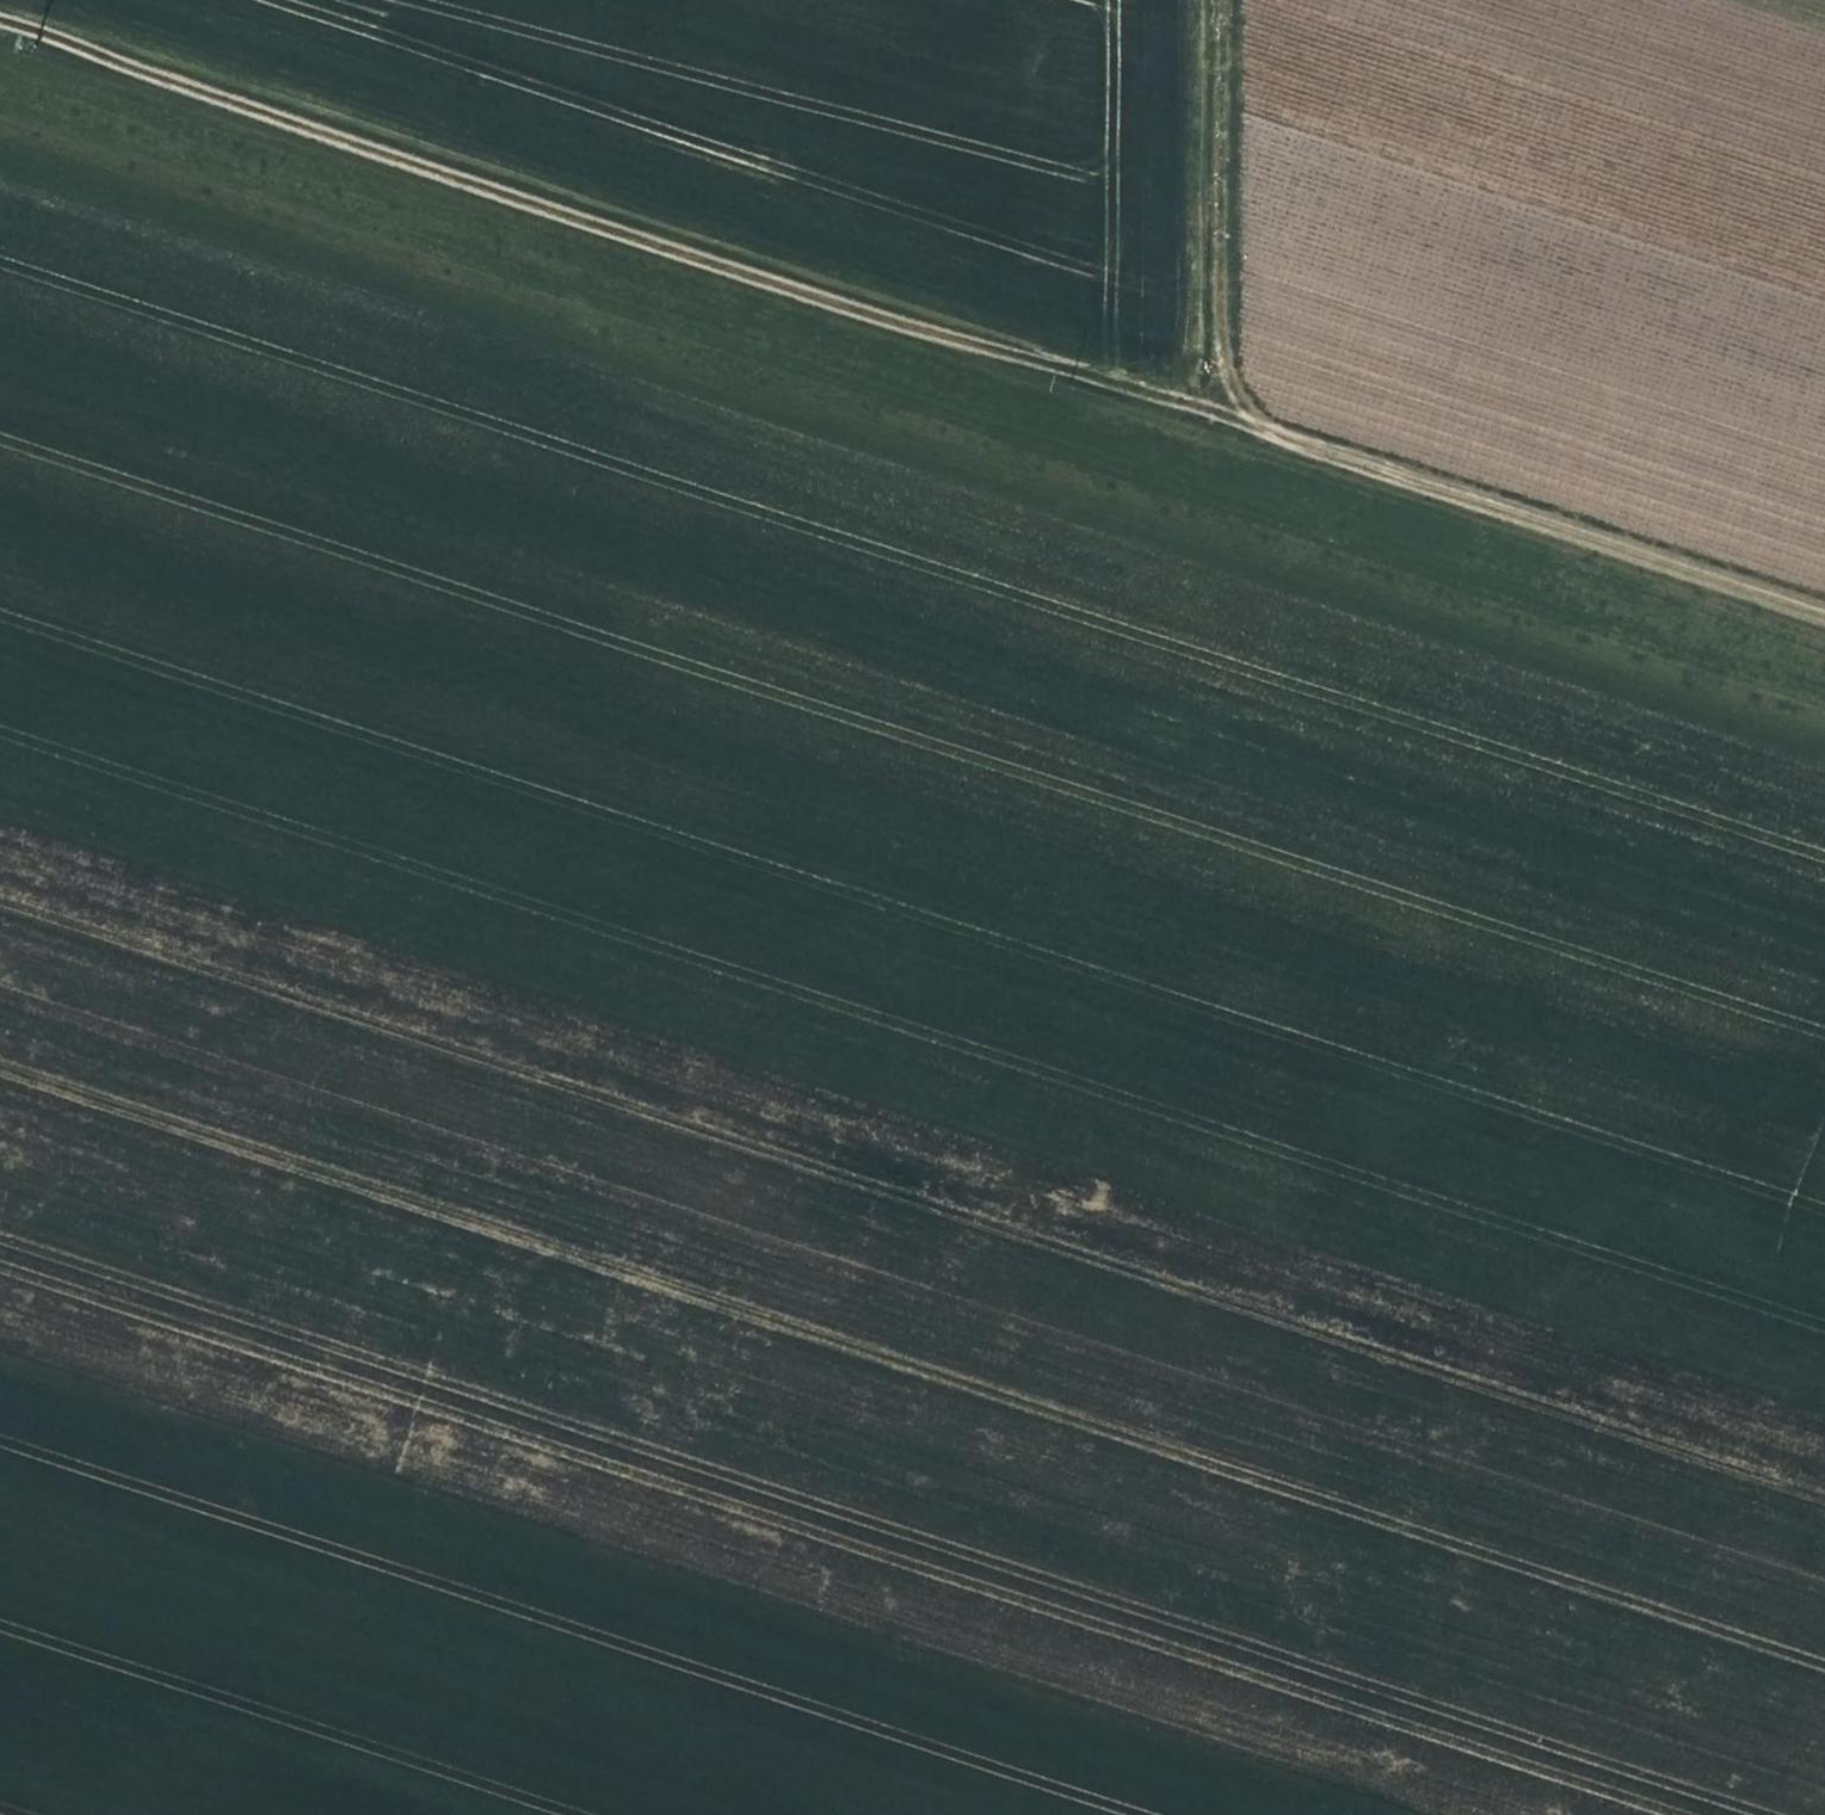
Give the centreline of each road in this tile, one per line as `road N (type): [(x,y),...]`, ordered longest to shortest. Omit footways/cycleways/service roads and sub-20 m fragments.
road 1 (track): [(1824,612),(1200,403),(0,23)]
road 2 (track): [(1200,403),(1208,0)]

